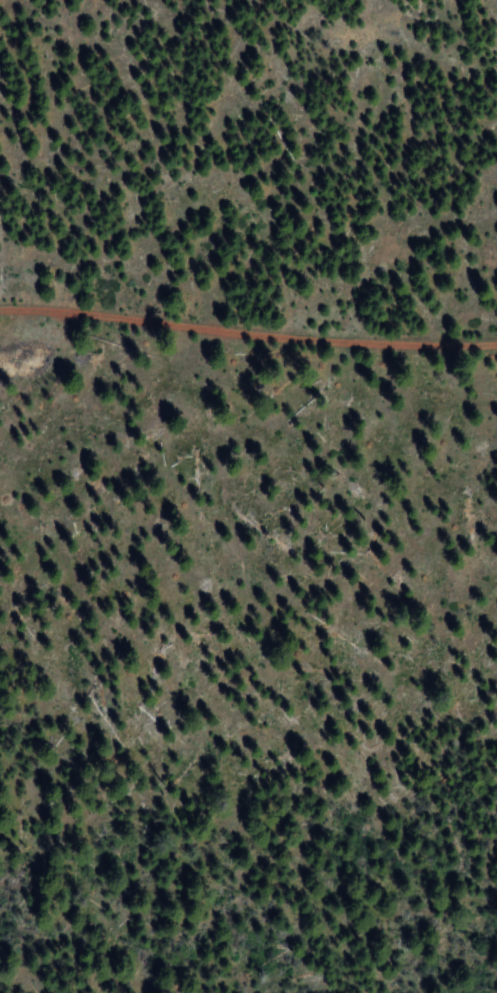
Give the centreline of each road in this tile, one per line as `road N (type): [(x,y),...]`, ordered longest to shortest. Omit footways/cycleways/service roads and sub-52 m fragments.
road 1 (track): [(0,304),(217,331),(496,341)]

